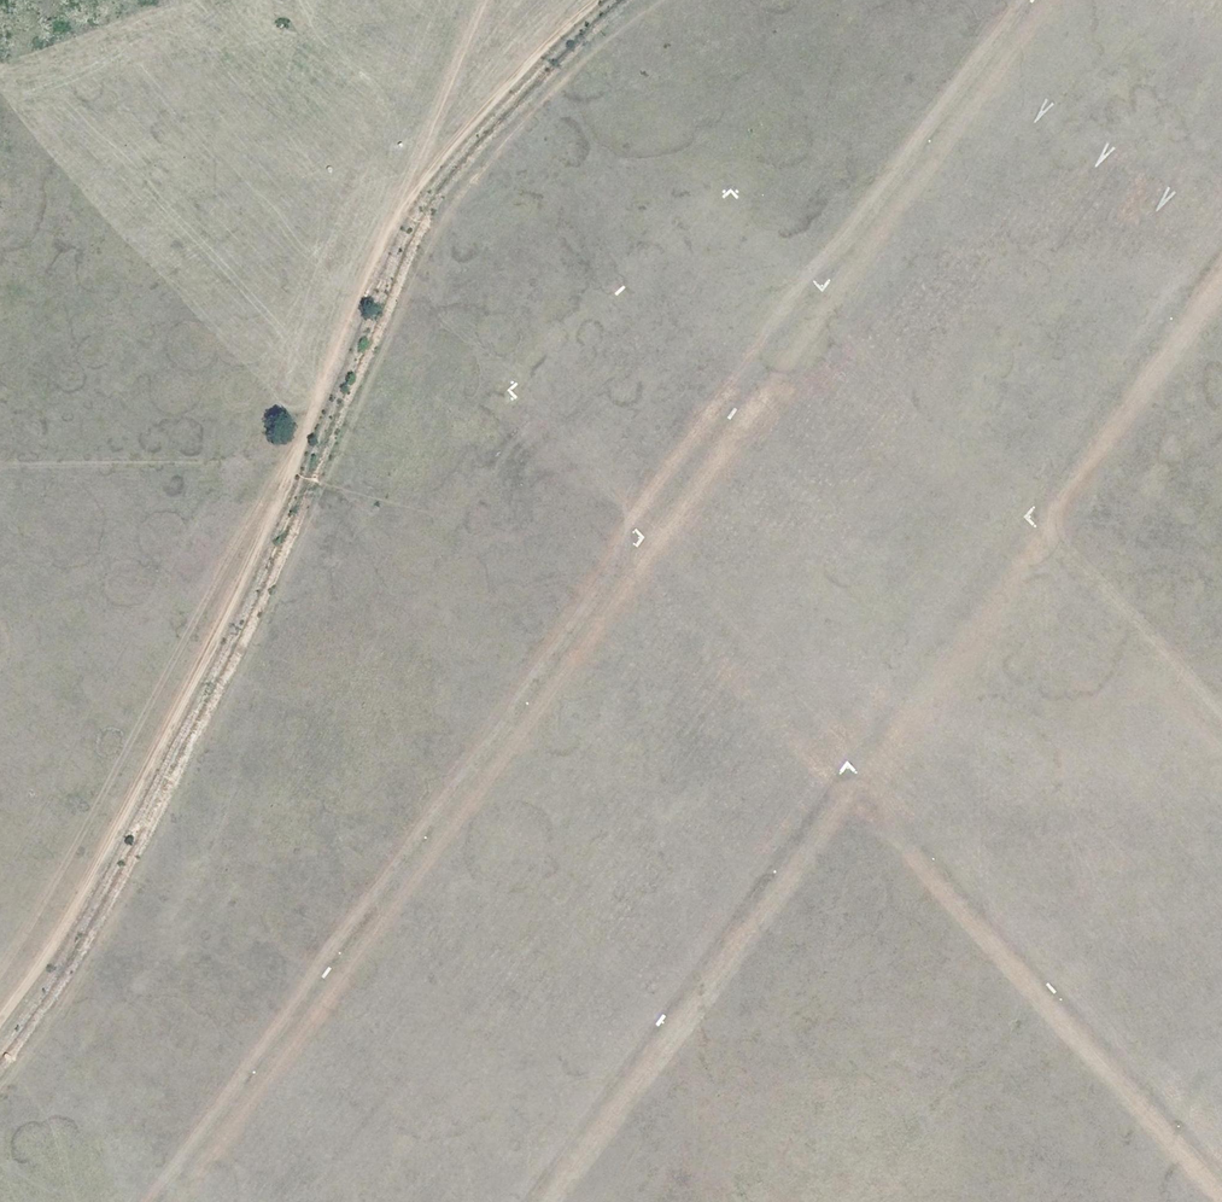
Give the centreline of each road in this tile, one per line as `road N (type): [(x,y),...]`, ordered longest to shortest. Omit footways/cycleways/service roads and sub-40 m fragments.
road 1 (track): [(0,1021),(73,917),(240,595),(488,0)]
road 2 (track): [(398,219),(476,120),(598,0)]

